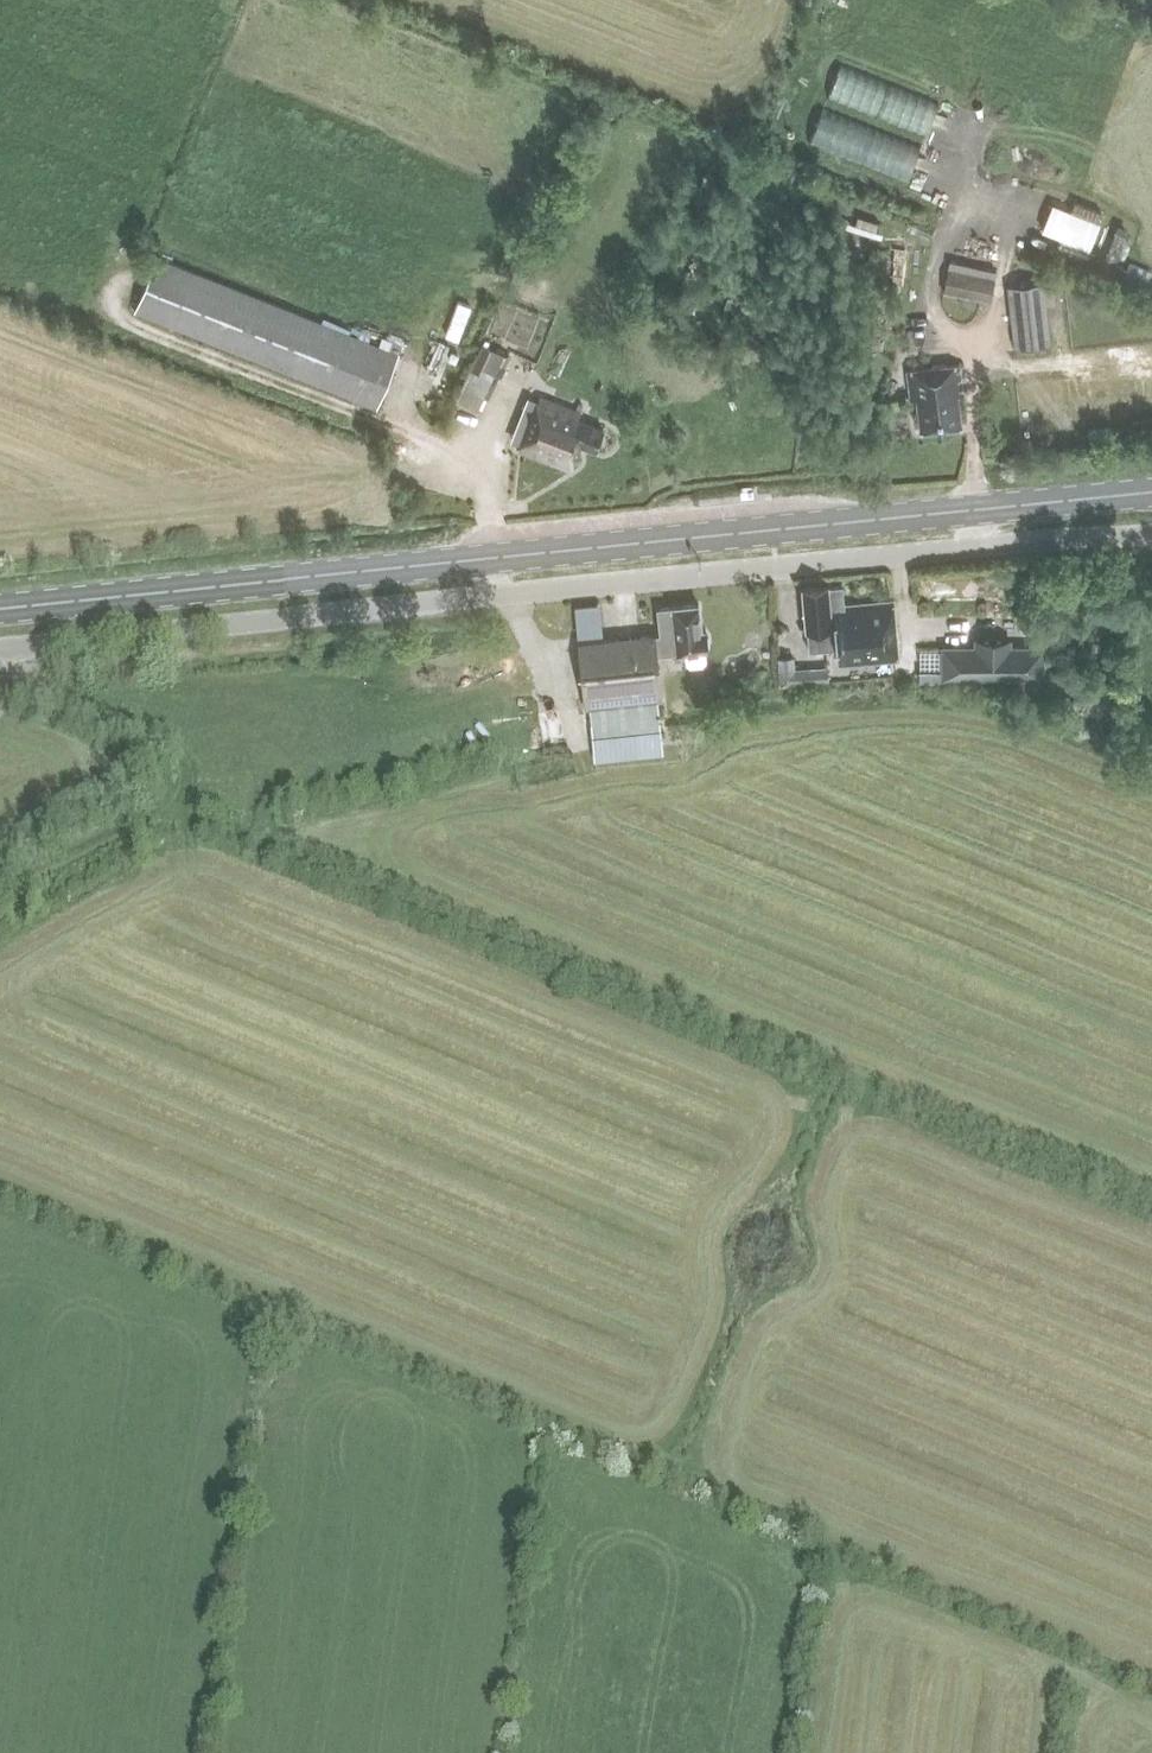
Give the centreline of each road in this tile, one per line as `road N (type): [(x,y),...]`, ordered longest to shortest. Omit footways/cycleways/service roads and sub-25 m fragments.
road 1 (primary): [(0,605),(1151,486)]
road 2 (unclassified): [(0,650),(1151,535)]

